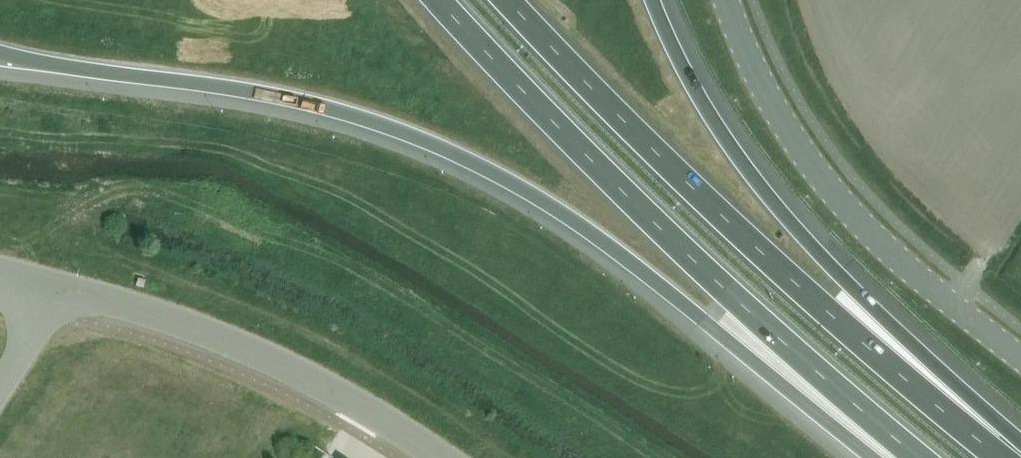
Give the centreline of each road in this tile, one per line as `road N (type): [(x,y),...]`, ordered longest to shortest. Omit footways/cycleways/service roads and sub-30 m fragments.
road 1 (motorway): [(0,56),(309,105),(433,147),(576,225),(884,457)]
road 2 (motorway): [(1001,457),(775,266),(508,0)]
road 3 (motorway): [(442,0),(645,215),(913,457)]
road 4 (motorway): [(1011,457),(749,175),(705,107),(653,0)]
road 5 (unclassified): [(1020,360),(859,222),(790,130),(727,0)]
road 6 (unclassified): [(64,286),(259,354),(442,457)]

